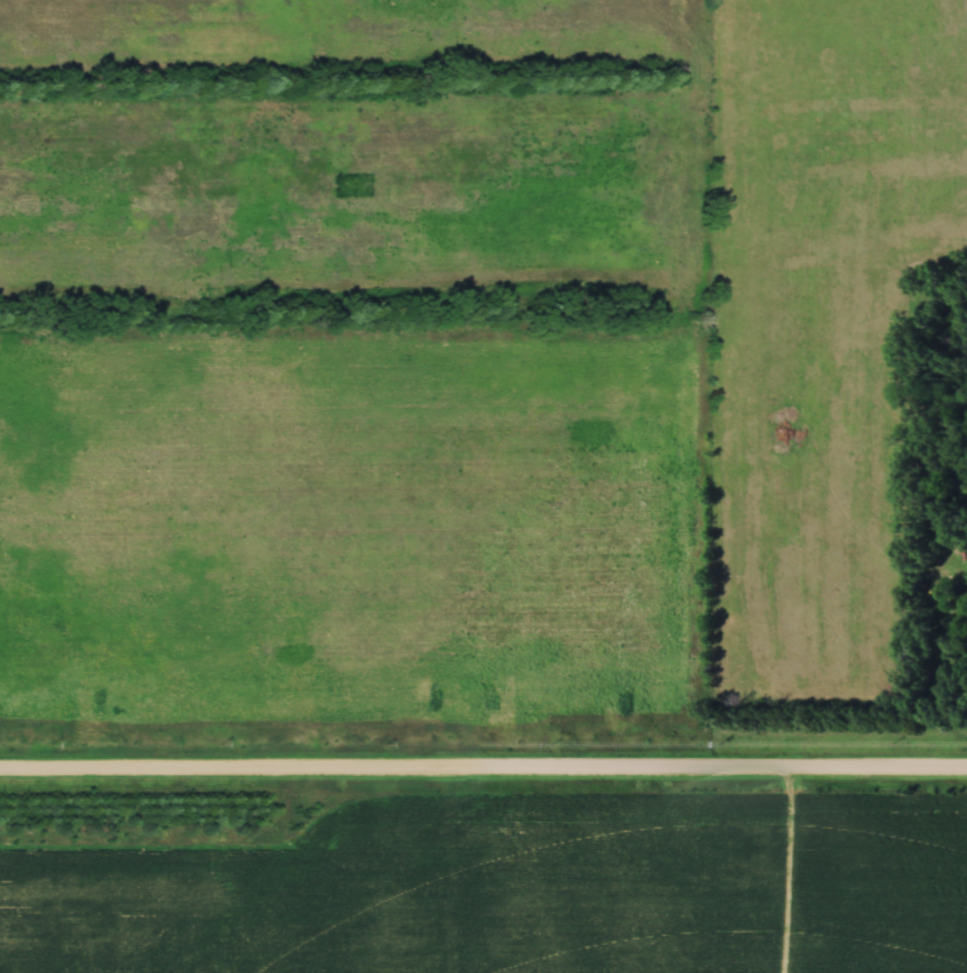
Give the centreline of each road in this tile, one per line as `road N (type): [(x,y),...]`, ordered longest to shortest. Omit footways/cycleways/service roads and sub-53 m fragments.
road 1 (residential): [(966,771),(0,772)]

